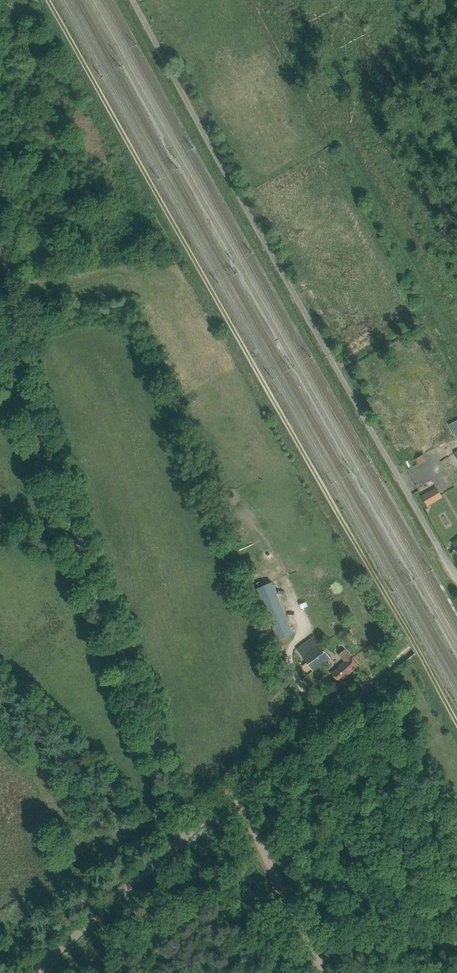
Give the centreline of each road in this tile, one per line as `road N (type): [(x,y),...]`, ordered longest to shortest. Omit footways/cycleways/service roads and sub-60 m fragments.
road 1 (unclassified): [(456,575),(133,0)]
road 2 (unclassified): [(190,833),(33,420),(0,245)]
road 3 (unclassified): [(190,833),(315,722),(456,614)]
road 4 (unclassified): [(30,972),(190,833)]
road 5 (track): [(324,972),(234,792)]

